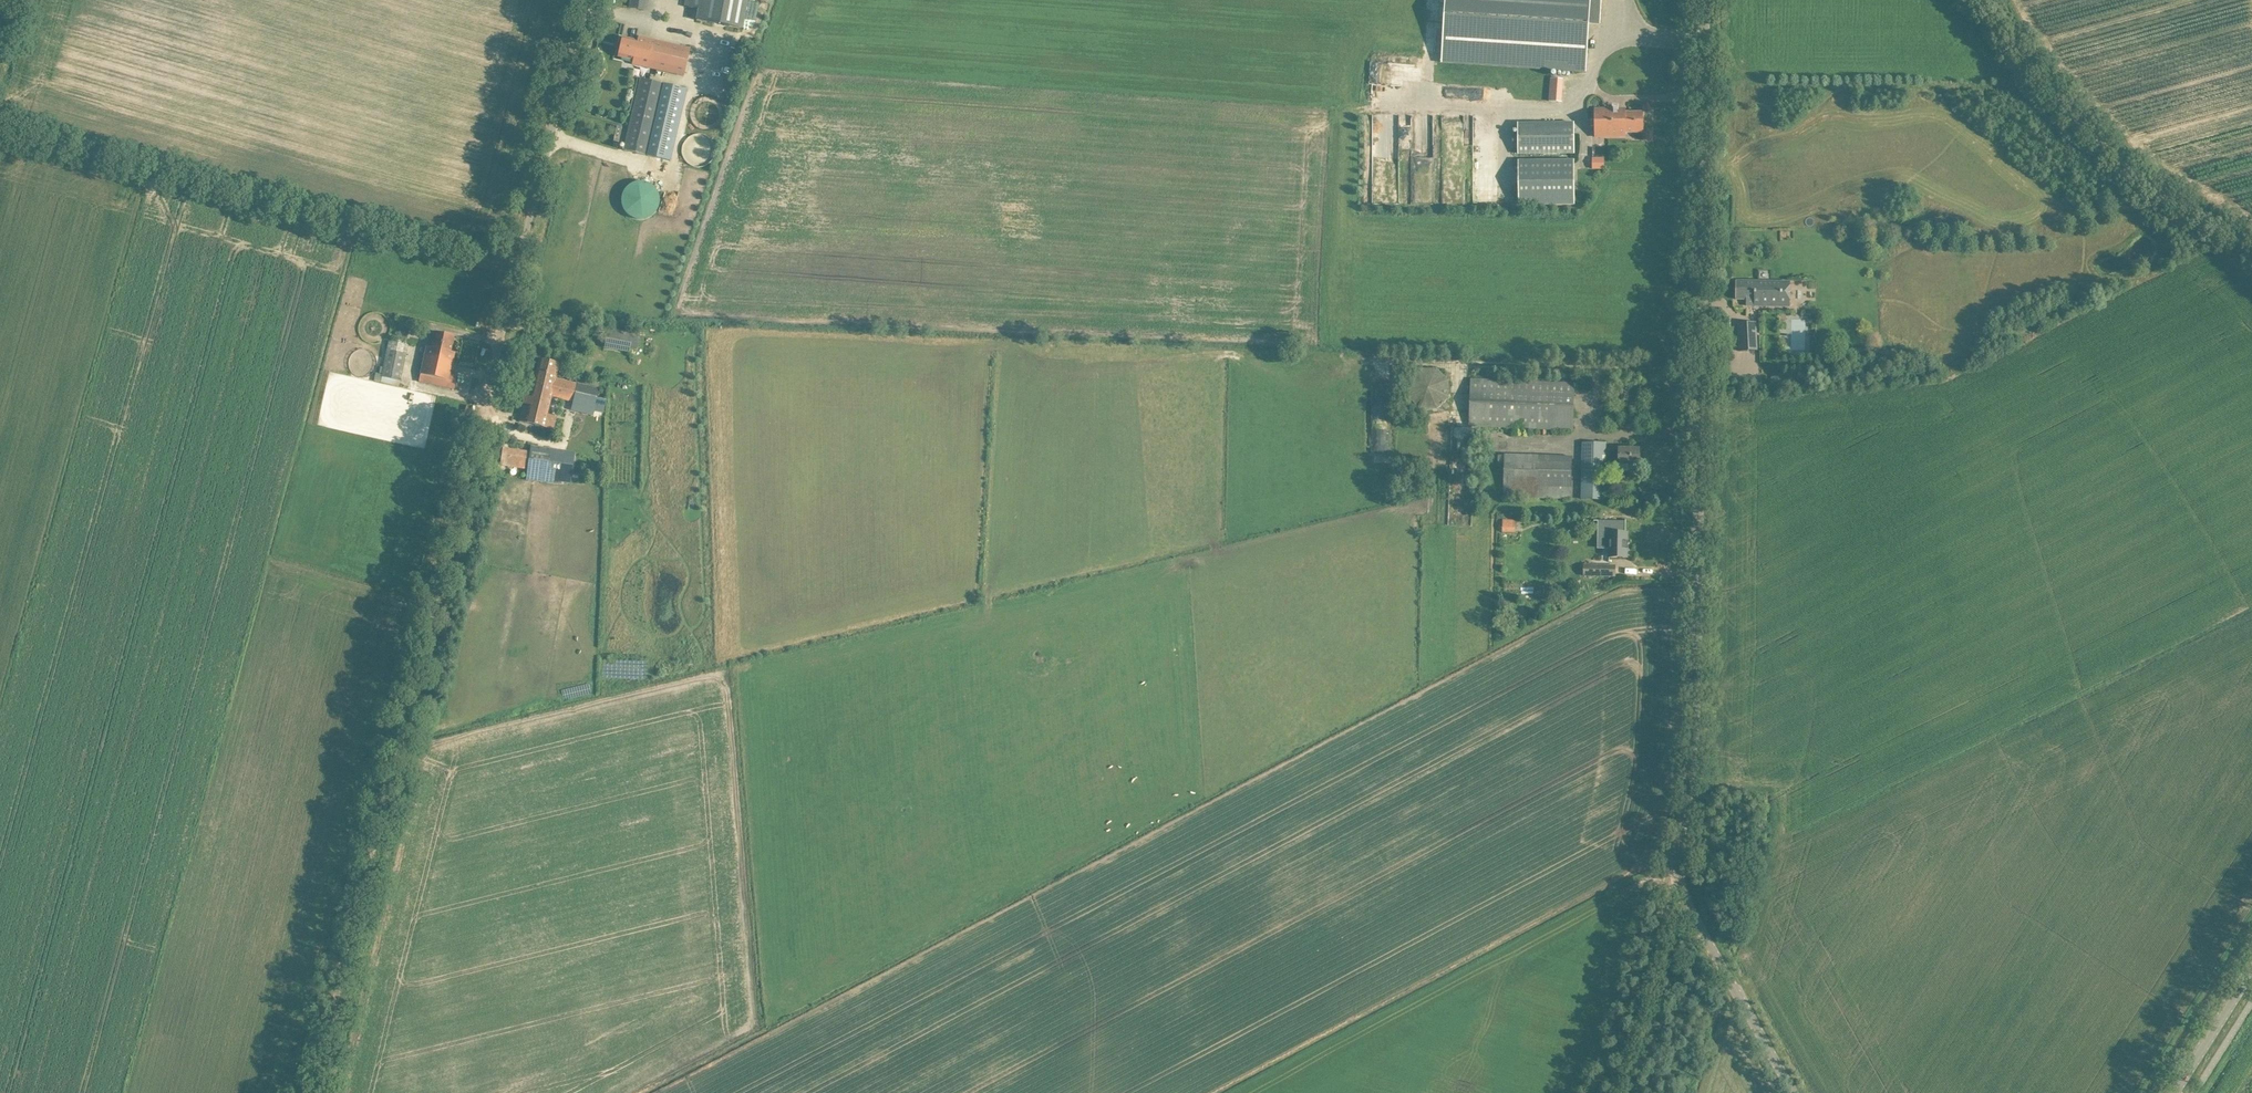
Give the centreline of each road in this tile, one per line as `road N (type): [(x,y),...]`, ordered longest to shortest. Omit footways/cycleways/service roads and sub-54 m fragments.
road 1 (tertiary): [(1792,1092),(1683,896),(1696,792),(1710,0)]
road 2 (track): [(312,1092),(483,405)]
road 3 (unclassified): [(518,264),(0,119)]
road 4 (track): [(1990,0),(2031,65),(2096,136),(2138,175),(2251,249)]
road 5 (unclassified): [(518,264),(584,0)]
road 6 (unclassified): [(483,405),(518,264)]
road 7 (tertiary): [(2174,1092),(2251,969)]

